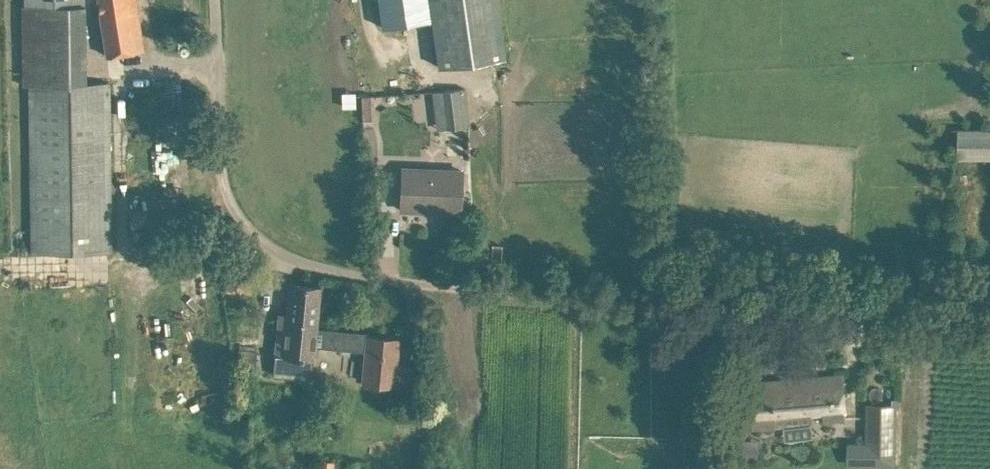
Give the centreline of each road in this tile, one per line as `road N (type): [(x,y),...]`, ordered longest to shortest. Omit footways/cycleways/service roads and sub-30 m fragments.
road 1 (unclassified): [(661,318),(330,271),(280,253),(229,198),(214,131),(213,0)]

